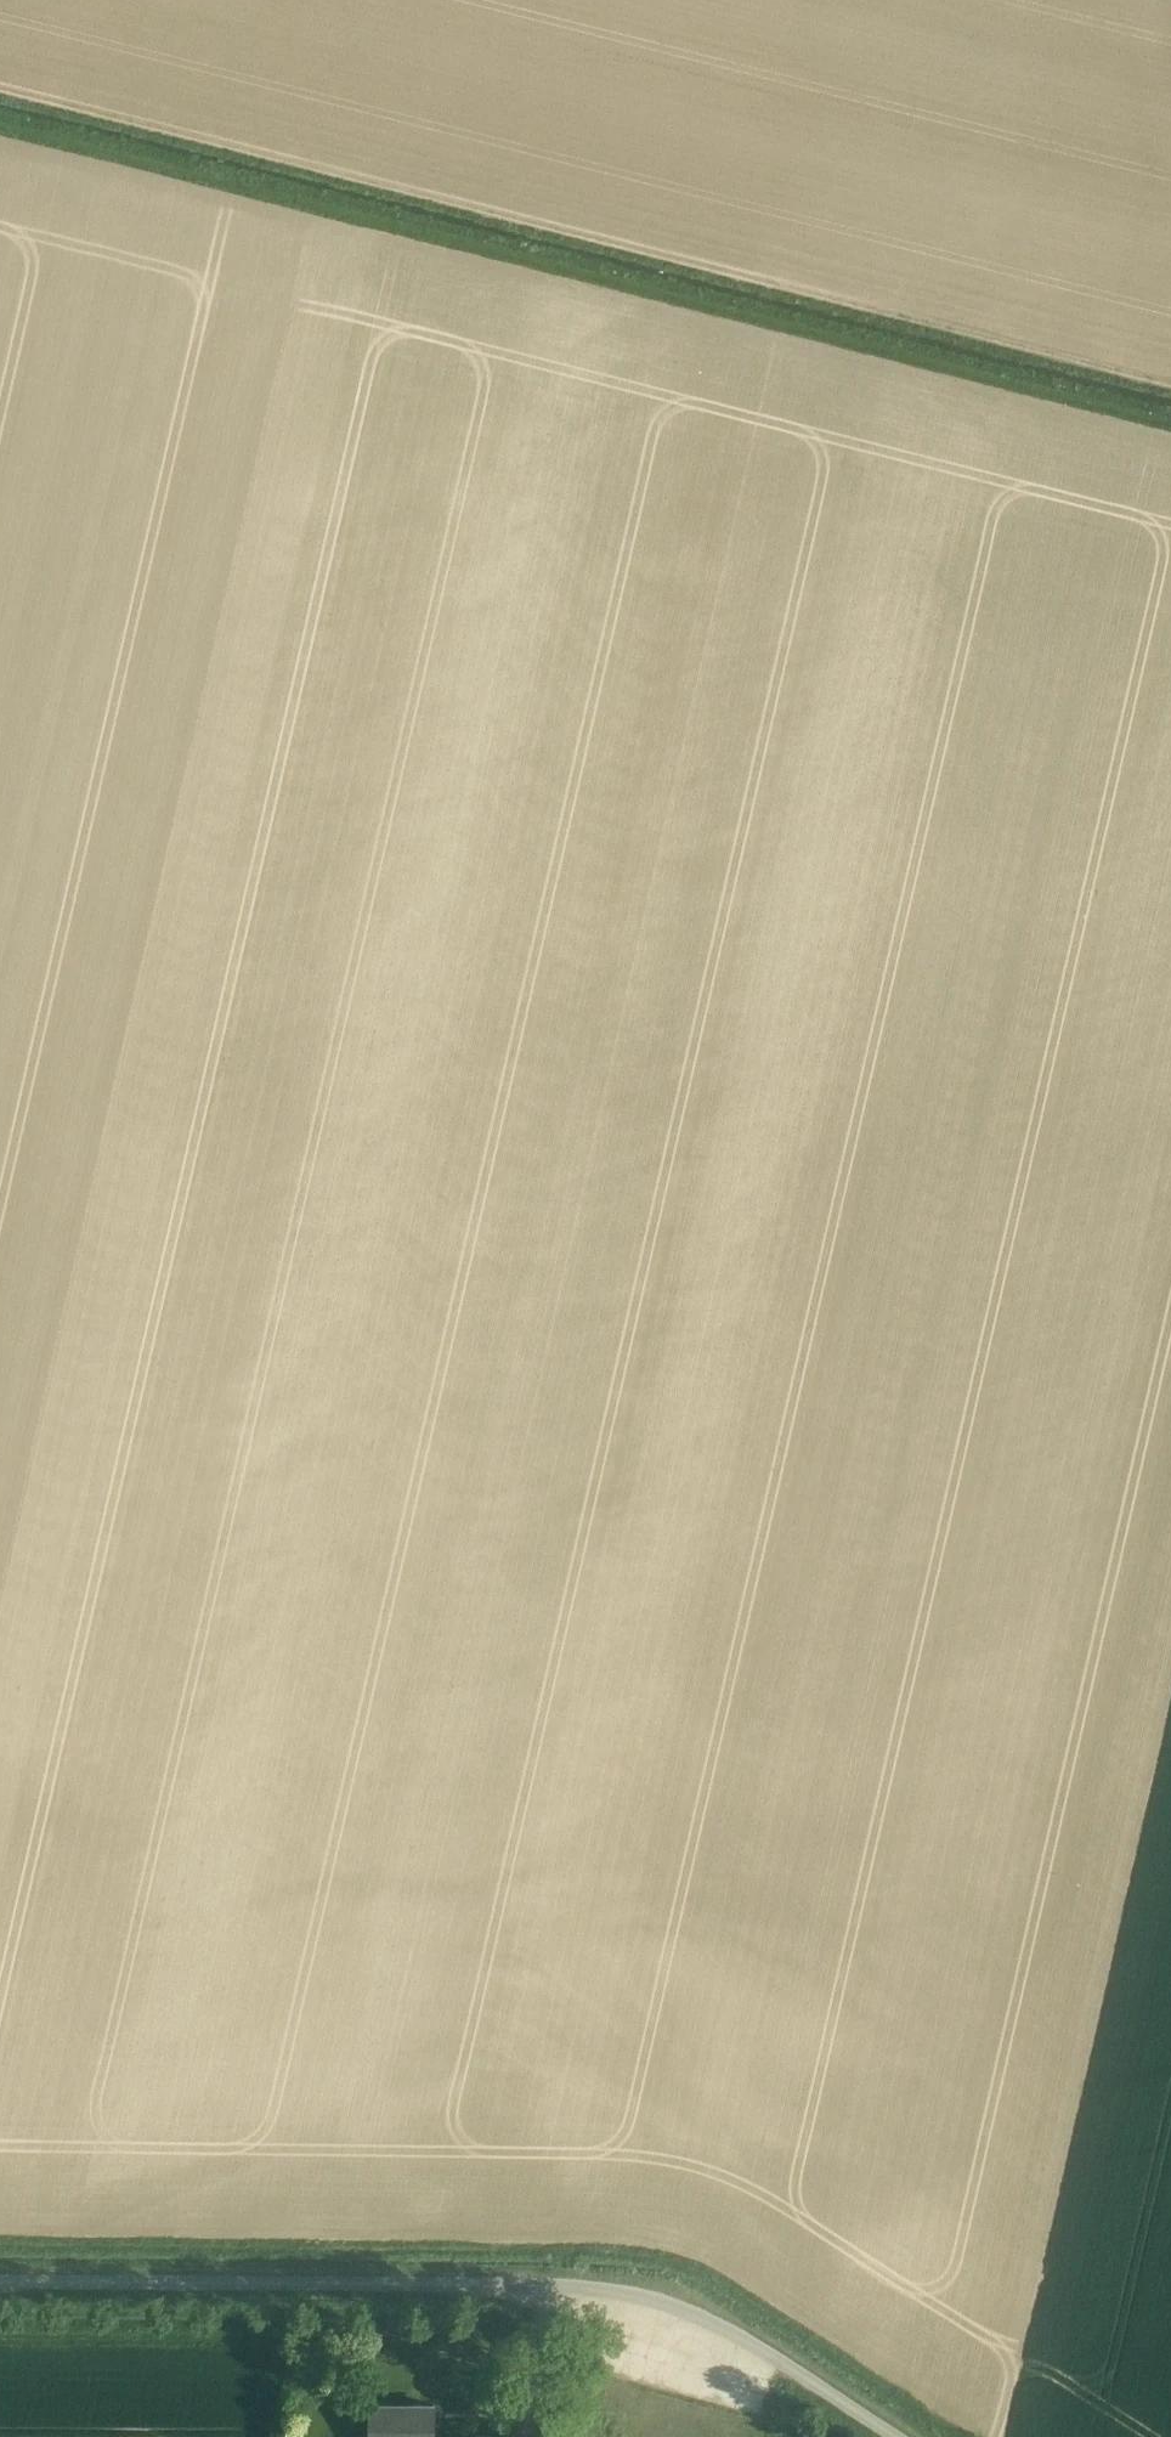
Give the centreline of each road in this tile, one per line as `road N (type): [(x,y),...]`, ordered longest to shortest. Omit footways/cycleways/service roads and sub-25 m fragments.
road 1 (unclassified): [(906,2436),(758,2338),(661,2300),(0,2294)]

